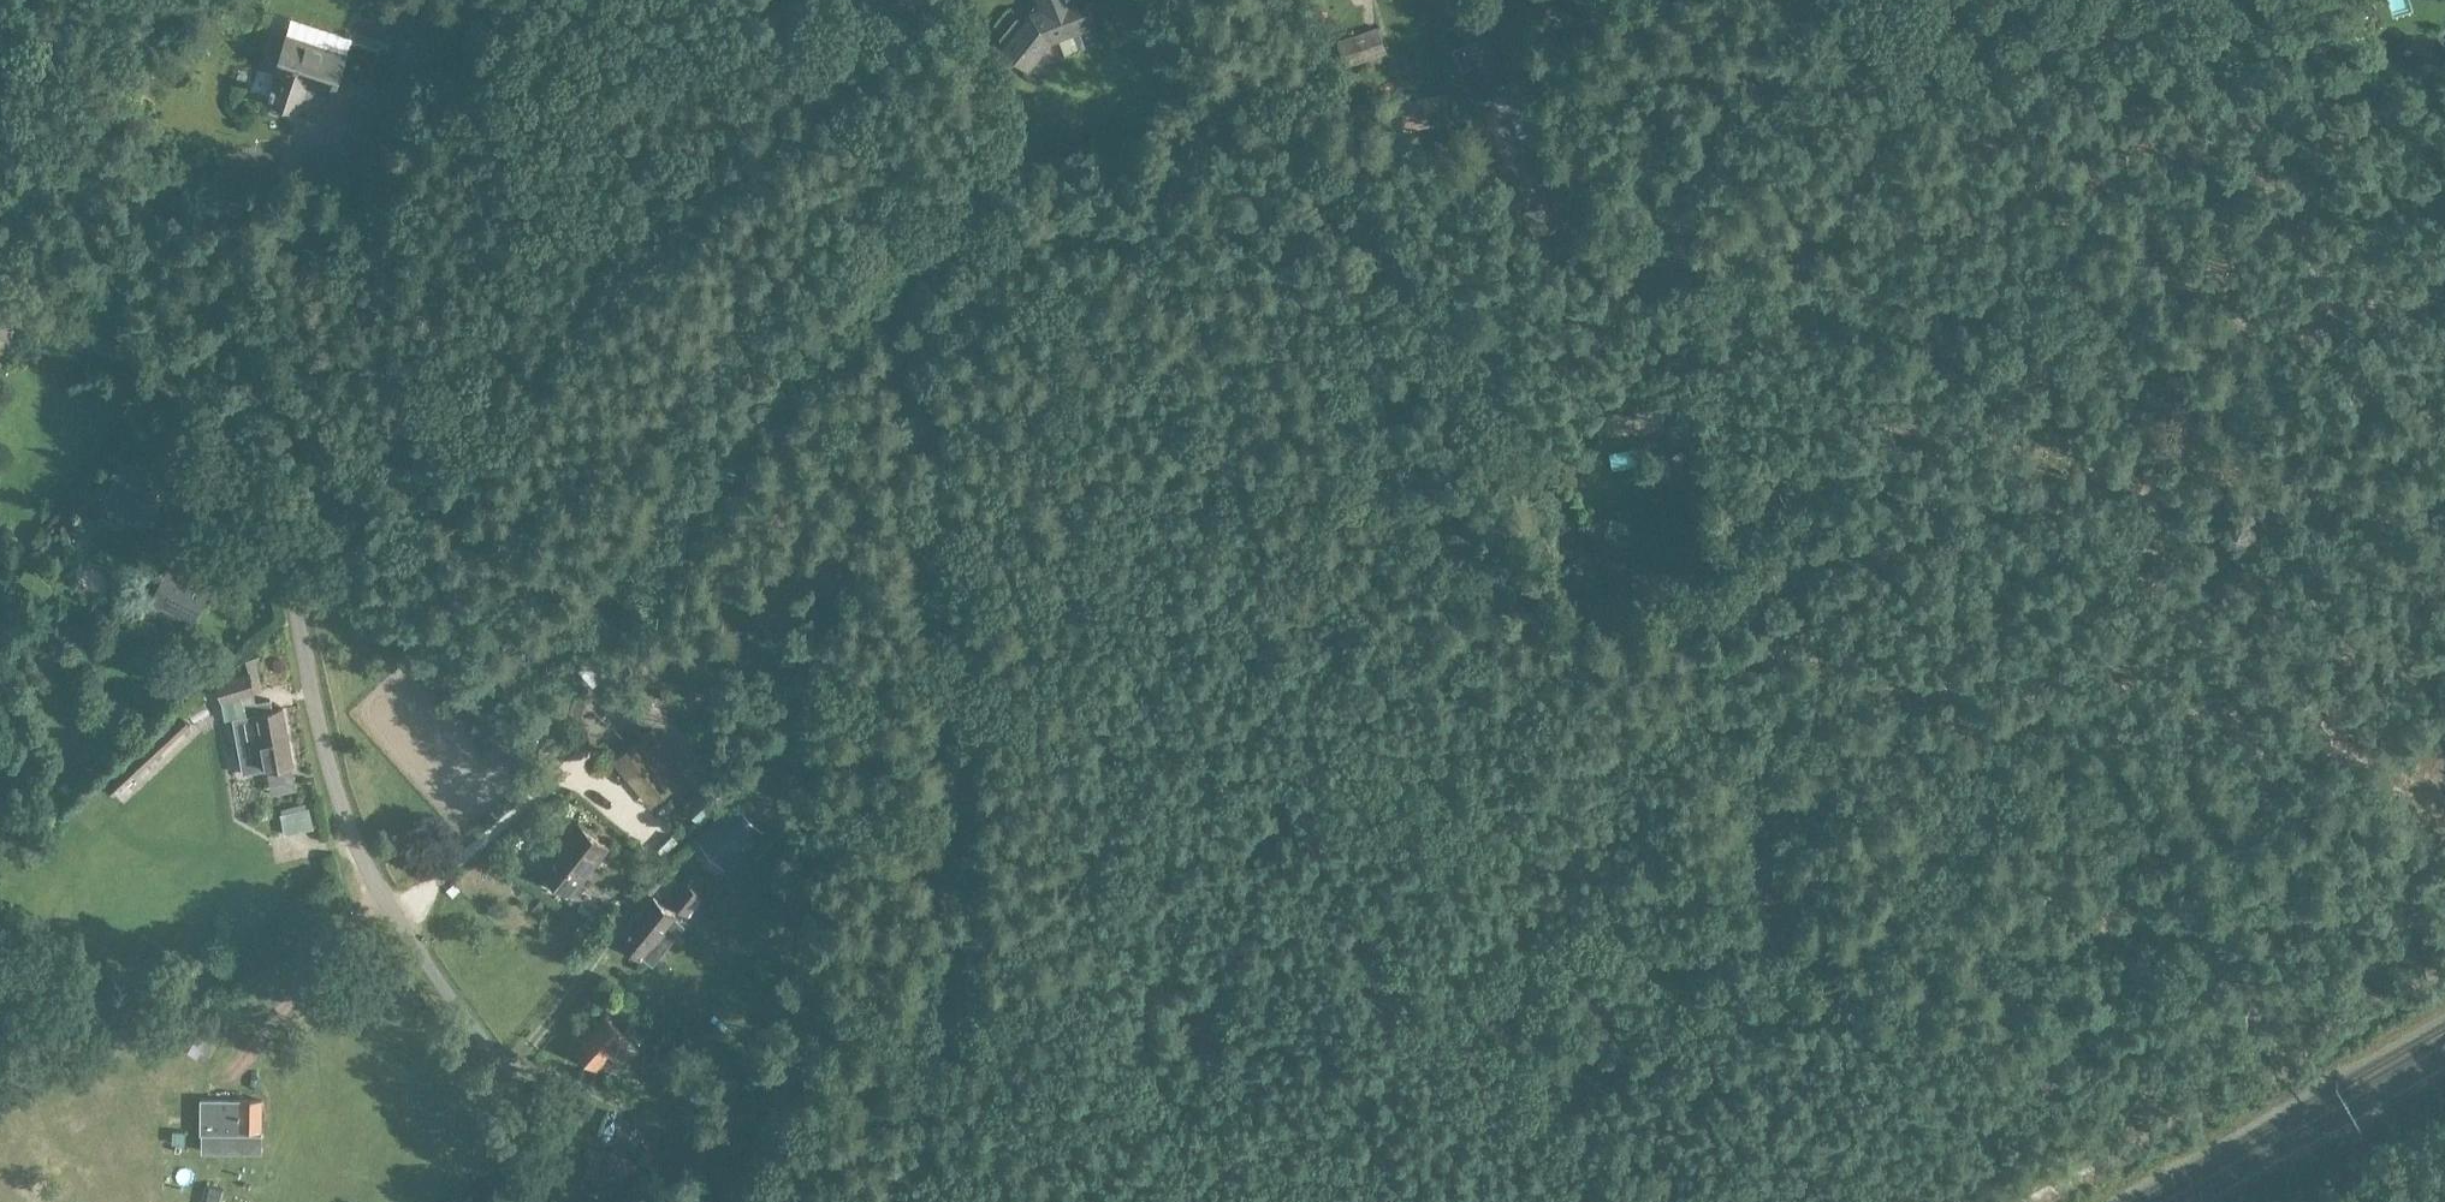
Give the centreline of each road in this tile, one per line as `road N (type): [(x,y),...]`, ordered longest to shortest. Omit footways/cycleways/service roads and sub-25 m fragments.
road 1 (unclassified): [(492,1201),(517,1150),(519,1104),(355,840),(313,708),(279,510),(250,447),(194,388),(156,368),(75,337),(0,326)]

